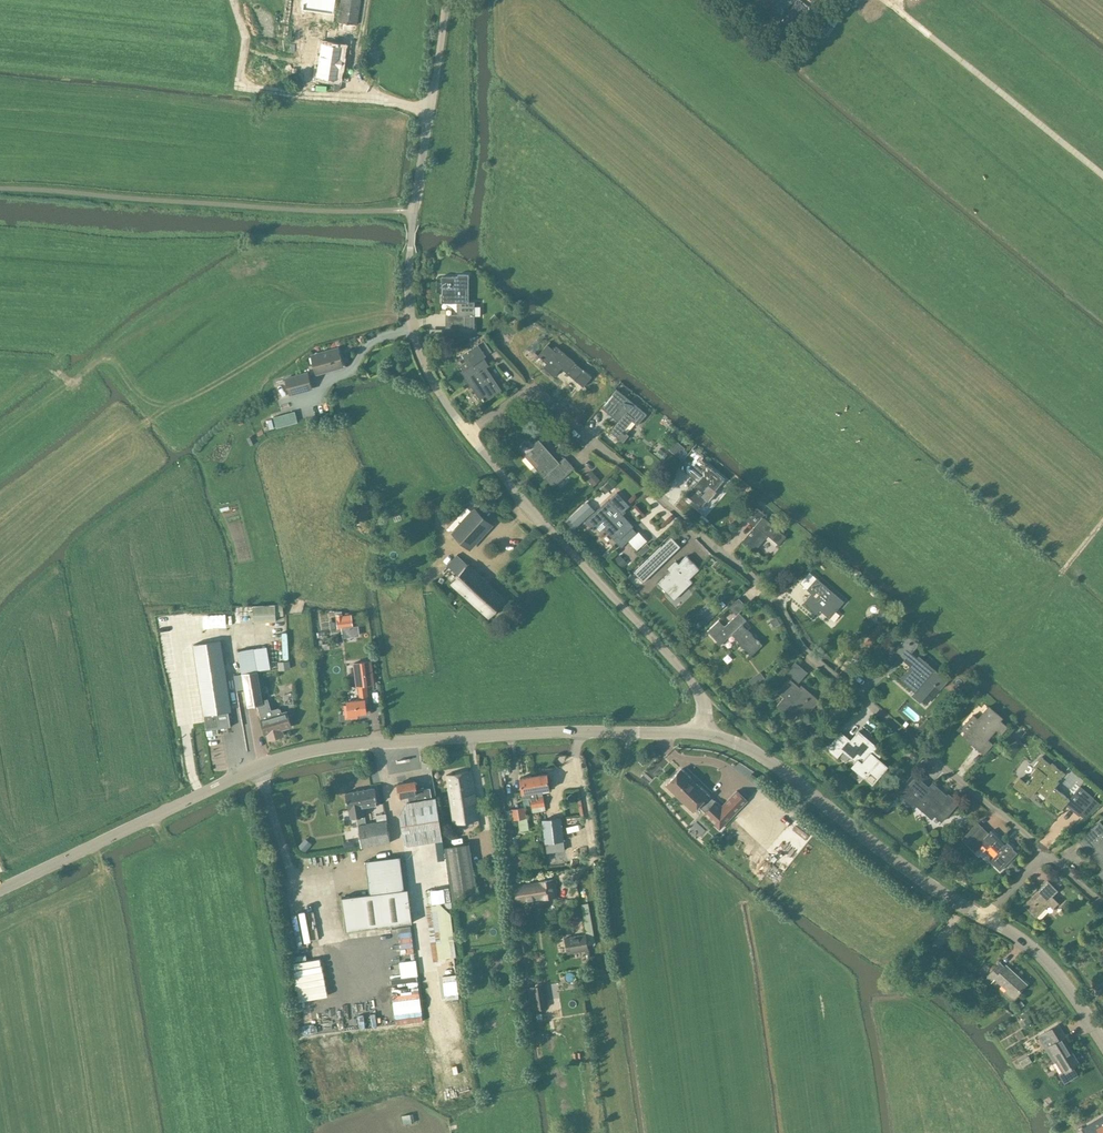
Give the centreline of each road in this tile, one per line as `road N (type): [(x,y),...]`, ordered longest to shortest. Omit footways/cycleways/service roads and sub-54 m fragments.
road 1 (residential): [(1044,853),(801,648),(759,584),(545,398),(520,396),(469,434)]
road 2 (tertiary): [(0,890),(254,767),(322,748),(707,734)]
road 3 (unclassified): [(469,434),(412,332),(413,212),(448,0)]
road 4 (unclassified): [(707,734),(701,693),(469,434)]
road 5 (tertiary): [(984,919),(930,888),(776,766),(707,734)]
road 6 (track): [(1102,177),(892,5),(896,0)]
road 7 (tertiary): [(1102,1048),(1058,976),(984,919)]

